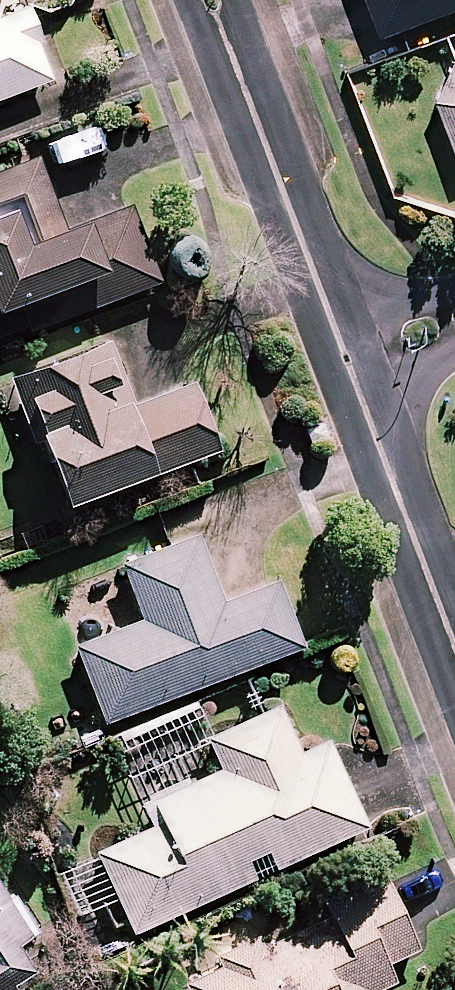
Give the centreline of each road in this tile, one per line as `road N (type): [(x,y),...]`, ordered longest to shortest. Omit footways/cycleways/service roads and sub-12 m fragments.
road 1 (residential): [(217,0),(346,358)]
road 2 (residential): [(346,358),(454,642)]

